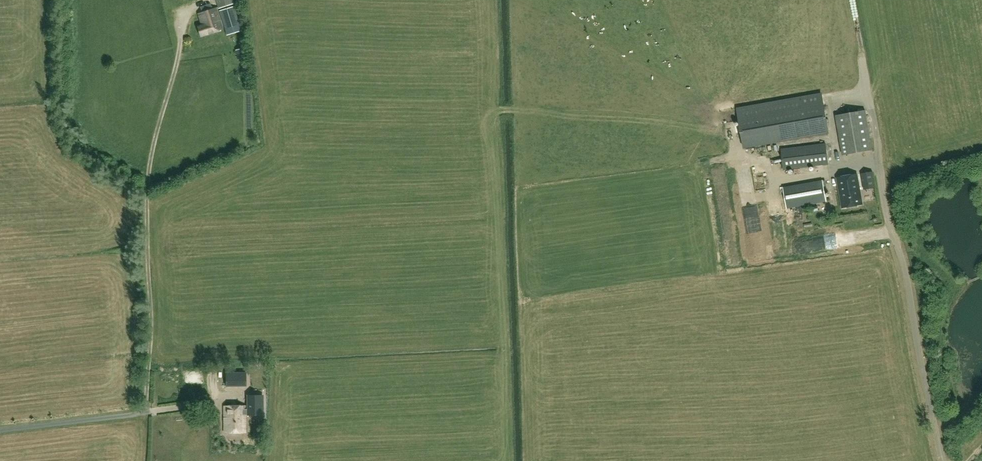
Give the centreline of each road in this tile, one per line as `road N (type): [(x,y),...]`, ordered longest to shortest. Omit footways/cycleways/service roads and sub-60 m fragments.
road 1 (unclassified): [(944,460),(880,176)]
road 2 (track): [(853,0),(880,176)]

